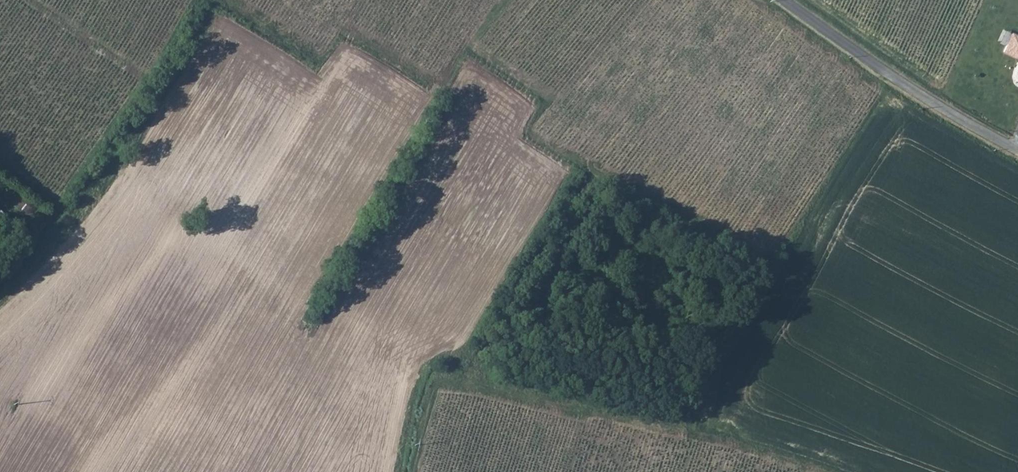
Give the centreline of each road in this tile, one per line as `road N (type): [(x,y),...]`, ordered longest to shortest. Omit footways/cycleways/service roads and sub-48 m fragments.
road 1 (unclassified): [(1017,151),(780,0)]

